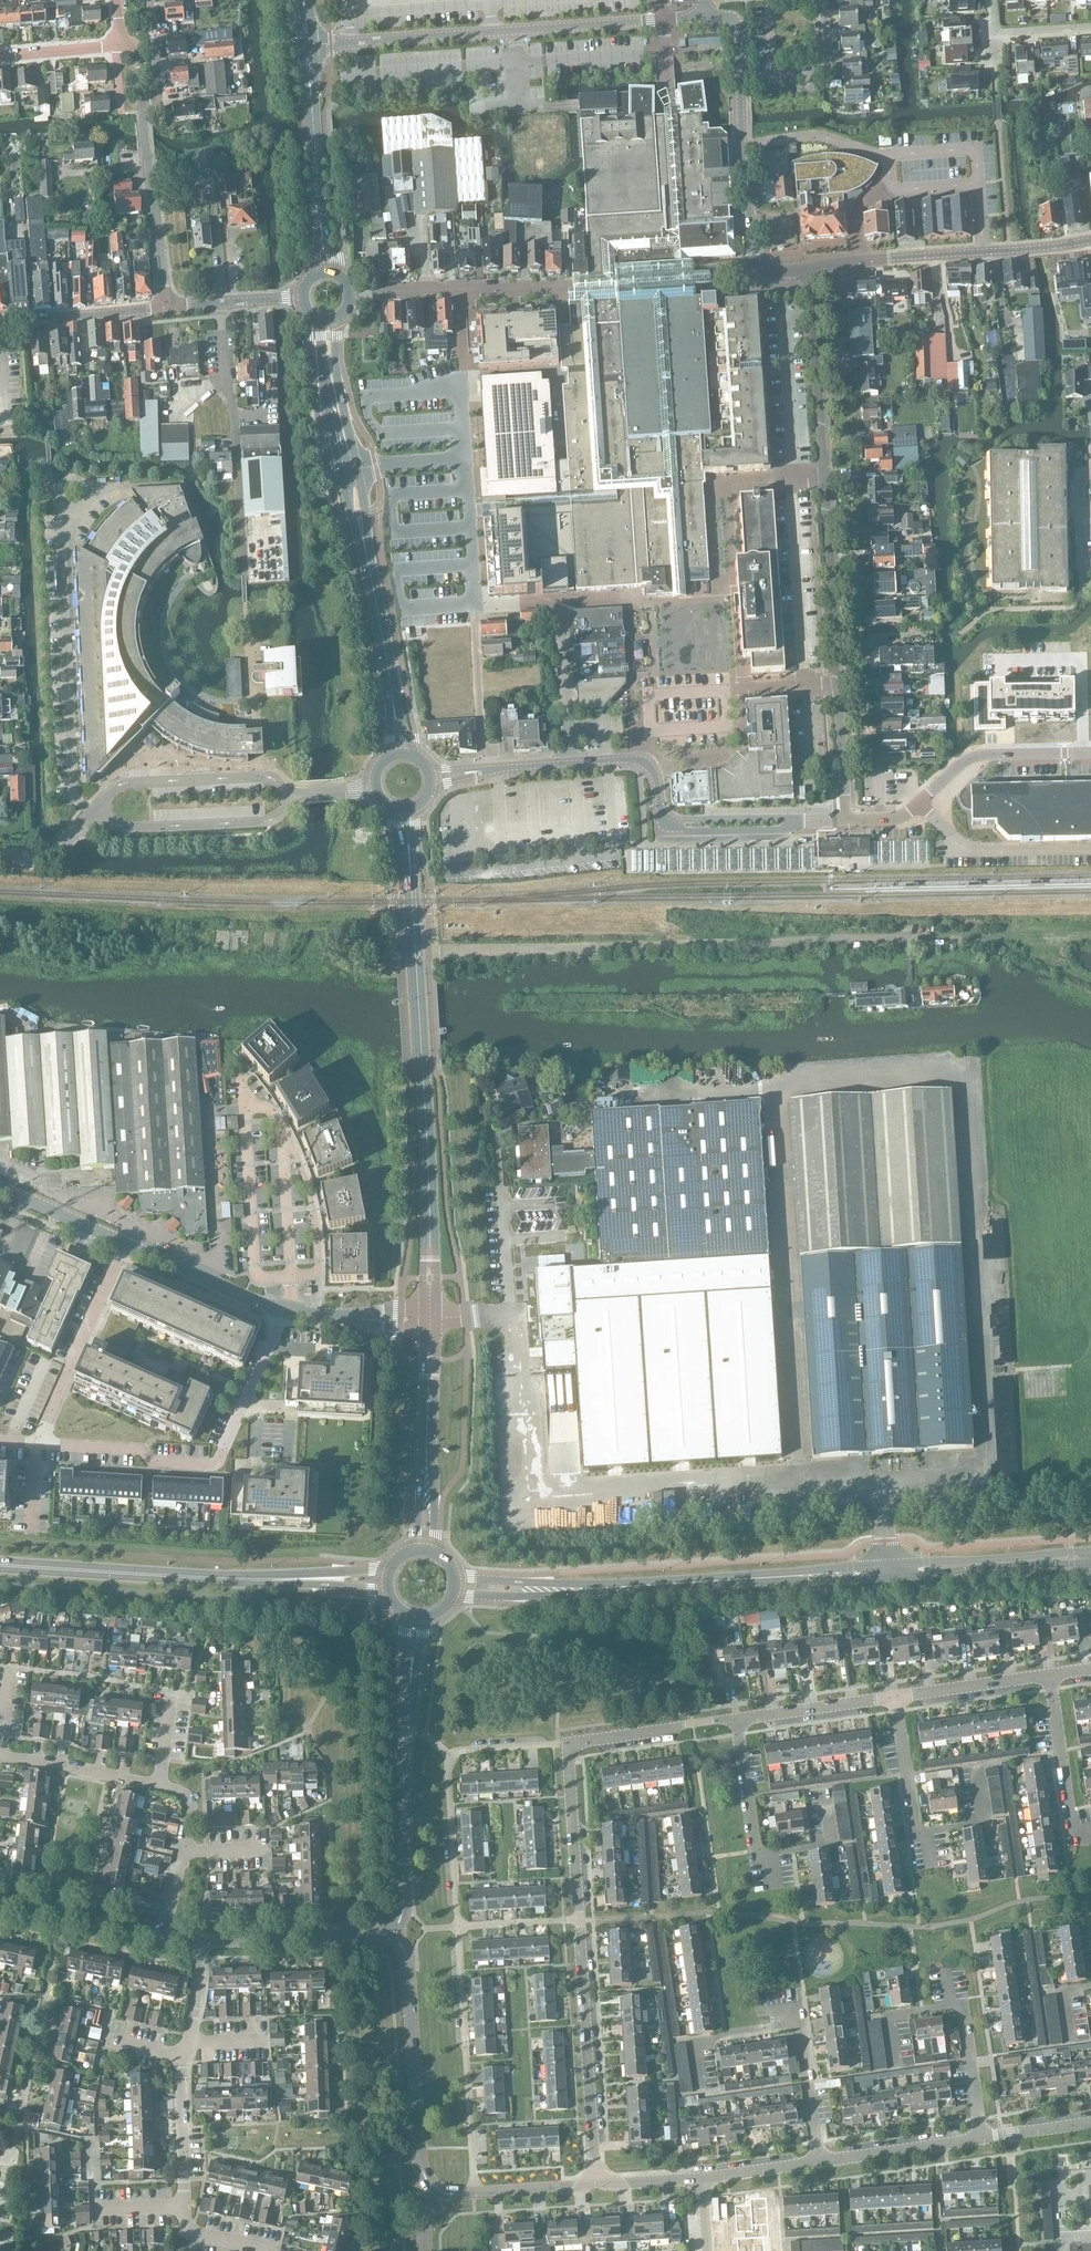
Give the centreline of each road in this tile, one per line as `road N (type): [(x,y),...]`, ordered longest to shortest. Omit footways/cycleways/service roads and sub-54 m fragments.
road 1 (tertiary): [(454,1589),(599,1589),(1090,1557)]
road 2 (residential): [(475,2193),(449,1759),(459,1750),(560,1744),(571,1751)]
road 3 (residential): [(848,820),(809,268)]
road 4 (unclassified): [(416,952),(909,936)]
road 5 (tertiary): [(400,752),(327,320)]
road 6 (residential): [(597,2181),(571,1751)]
road 7 (tertiary): [(388,1579),(251,1580),(0,1565)]
road 8 (tertiary): [(431,1320),(416,952)]
road 9 (unclassified): [(352,41),(705,16)]
road 10 (residential): [(36,1441),(136,1448),(157,1463),(215,1464),(286,1310)]
road 11 (residential): [(0,1757),(181,1795),(189,1816),(164,1936)]
road 12 (residential): [(396,1935),(404,1902),(416,1617)]
road 13 (unclassified): [(432,776),(636,760),(655,775),(662,816),(676,825)]
road 14 (unclassified): [(809,268),(1090,240)]
road 15 (residential): [(166,308),(140,54),(120,43)]
road 16 (residential): [(183,2206),(181,2055),(199,1994),(195,1942)]
road 17 (residential): [(433,2195),(421,2167),(406,1954),(396,1935)]
road 18 (unclassified): [(809,268),(756,272),(740,81)]
road 19 (tertiary): [(424,1551),(431,1320)]
road 20 (tertiary): [(325,273),(306,45)]
road 21 (unclassified): [(293,797),(260,777),(120,784),(95,814)]
road 22 (residential): [(127,1244),(36,1441)]
road 23 (unclassified): [(95,814),(124,827),(263,822),(293,797)]
road 24 (unclassified): [(1090,847),(971,848),(920,802)]
road 25 (unclassified): [(920,802),(978,755),(1090,753)]
road 26 (residential): [(819,2162),(799,2027),(781,2009),(761,2011)]
road 27 (residential): [(1090,1834),(1073,1834),(1049,1674)]
road 28 (residential): [(736,1718),(754,1847),(772,1863),(775,1887)]
road 29 (unclassified): [(286,1310),(127,1244)]
road 30 (residential): [(571,1751),(586,1740),(736,1718)]
road 31 (residential): [(931,1862),(929,1839),(914,1822),(898,1699)]
road 32 (residential): [(364,1935),(195,1942)]
road 33 (residential): [(164,1936),(0,1901)]
road 34 (residential): [(0,322),(166,308)]
road 35 (residential): [(819,2162),(981,2138)]
road 36 (residential): [(736,1718),(898,1699)]
road 37 (residential): [(740,81),(822,72),(822,0)]
road 38 (residential): [(898,1699),(1049,1674)]
road 39 (residential): [(183,2206),(93,2208),(91,2146)]
road 40 (unclassified): [(431,1320),(286,1310)]
road 41 (tertiary): [(416,952),(406,811)]
road 42 (residential): [(981,2138),(965,2015),(952,2004)]
road 43 (unclassified): [(127,1244),(0,1188)]
road 44 (residential): [(166,308),(304,297)]
road 45 (residential): [(1090,25),(997,31),(994,0)]
road 46 (residential): [(475,2193),(597,2181)]
road 47 (residential): [(0,56),(120,43)]

